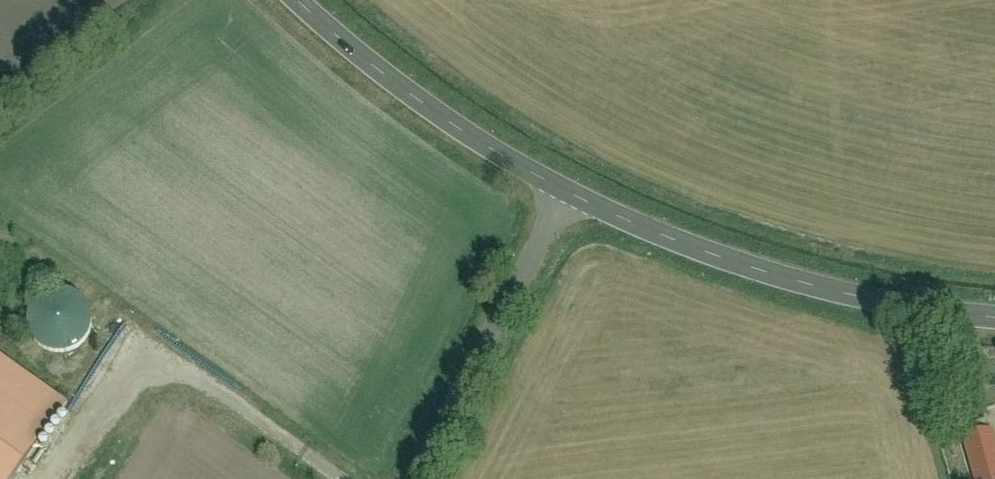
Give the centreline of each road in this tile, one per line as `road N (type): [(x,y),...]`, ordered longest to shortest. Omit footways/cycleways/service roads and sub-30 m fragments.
road 1 (tertiary): [(296,0),(484,148),(635,228),(748,271),(866,304),(994,323)]
road 2 (track): [(352,478),(143,348),(68,478)]
road 3 (track): [(569,196),(417,478)]

